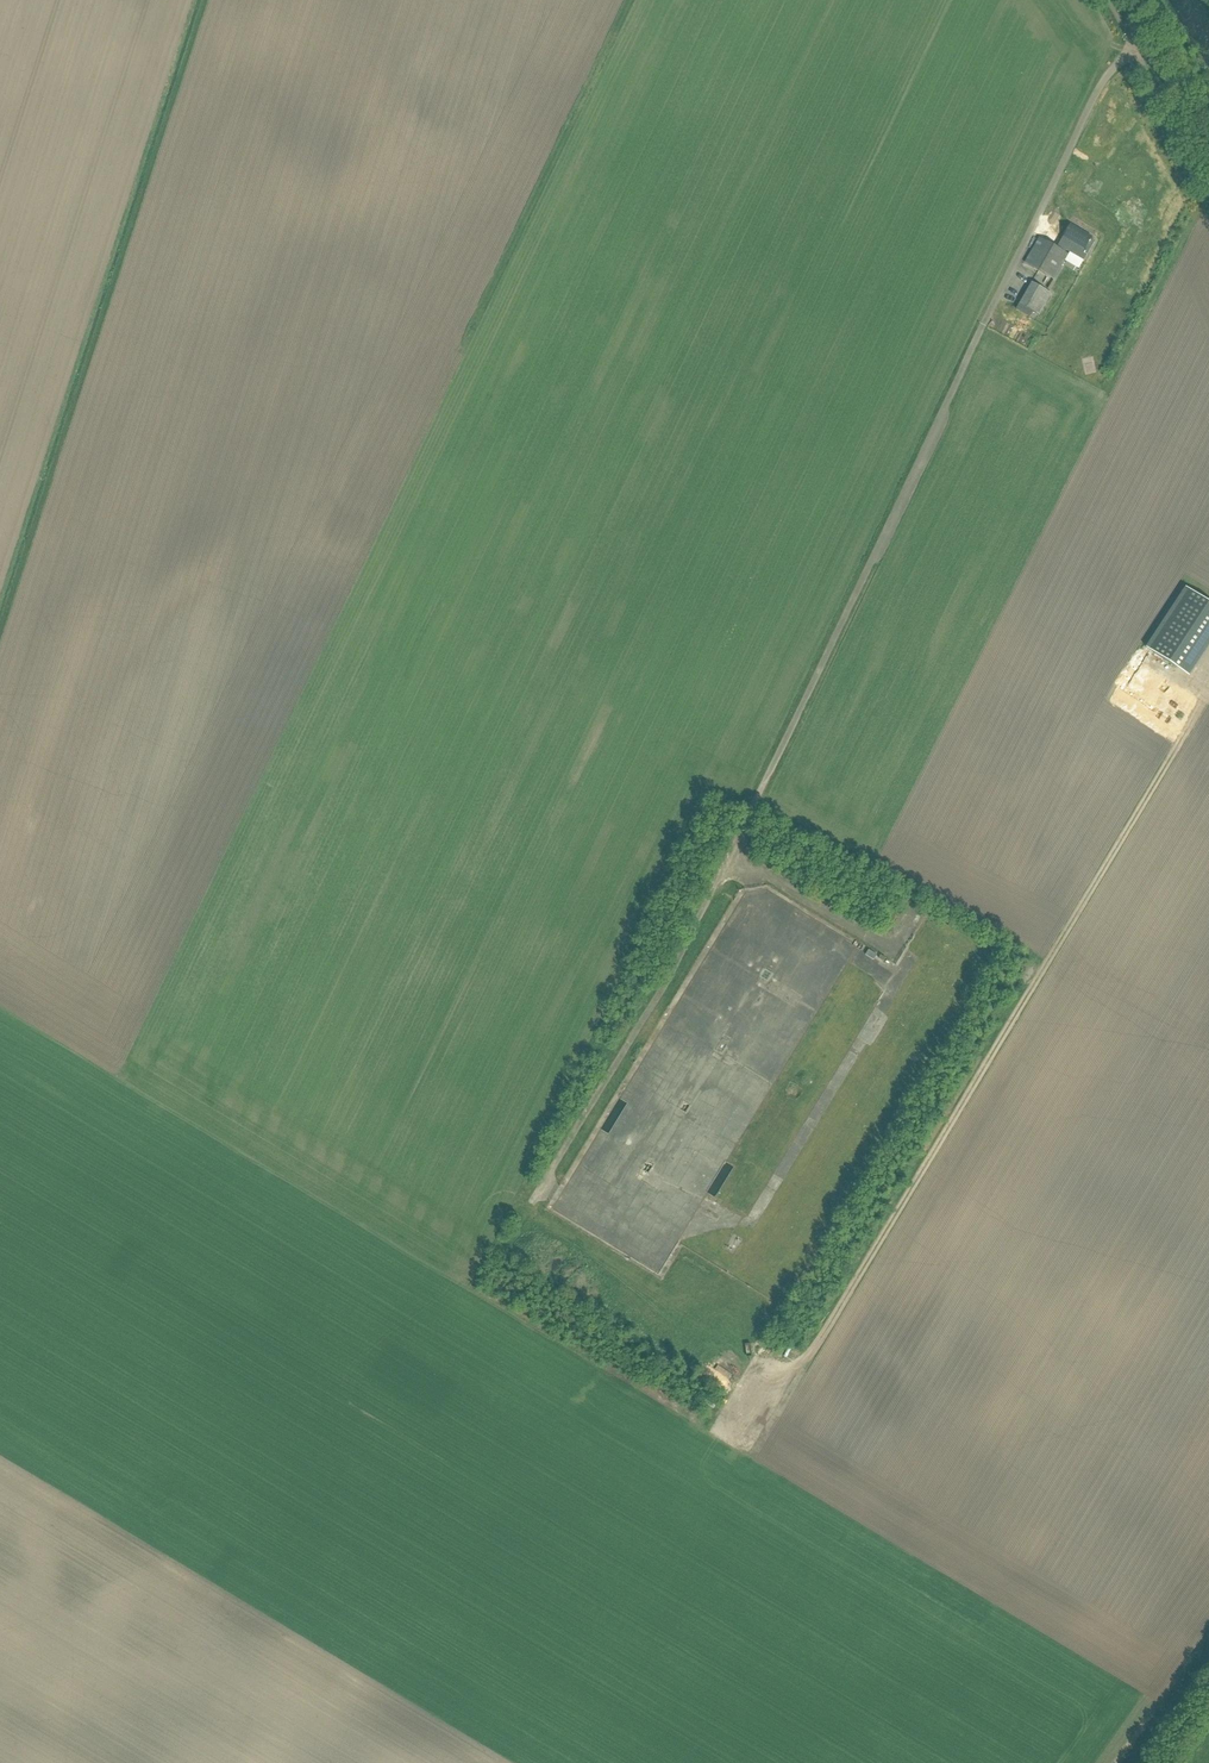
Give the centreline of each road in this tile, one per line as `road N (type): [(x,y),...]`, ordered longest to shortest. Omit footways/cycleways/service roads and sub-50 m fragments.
road 1 (track): [(189,0),(0,581)]
road 2 (unclassified): [(1208,158),(1125,0)]

